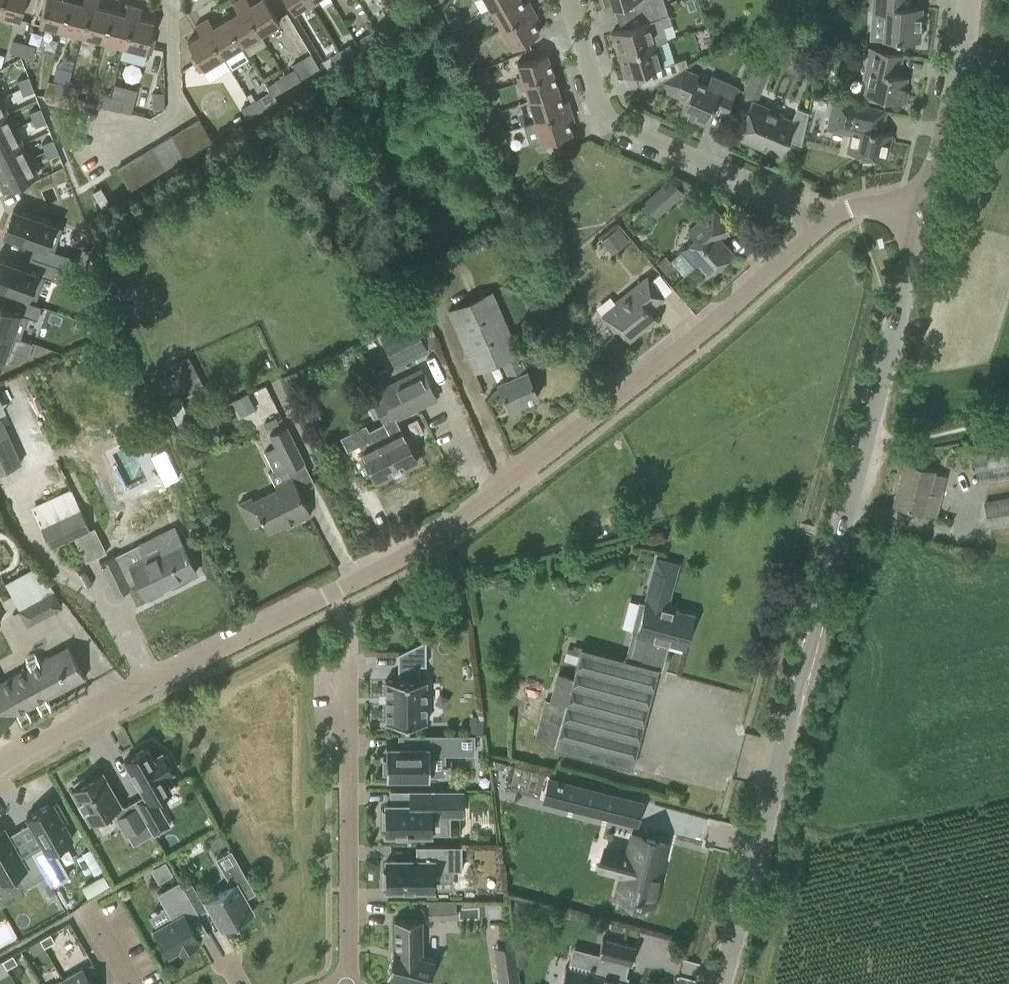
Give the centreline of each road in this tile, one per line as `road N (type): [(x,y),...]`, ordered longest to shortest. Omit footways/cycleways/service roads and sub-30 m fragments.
road 1 (residential): [(0,765),(449,529),(817,234)]
road 2 (tertiary): [(722,983),(910,270),(914,246),(905,211)]
road 3 (residential): [(817,234),(790,199),(606,115),(567,0)]
road 4 (residential): [(347,983),(350,659)]
road 5 (tertiary): [(905,211),(934,180),(968,0)]
road 6 (track): [(1008,411),(866,434)]

